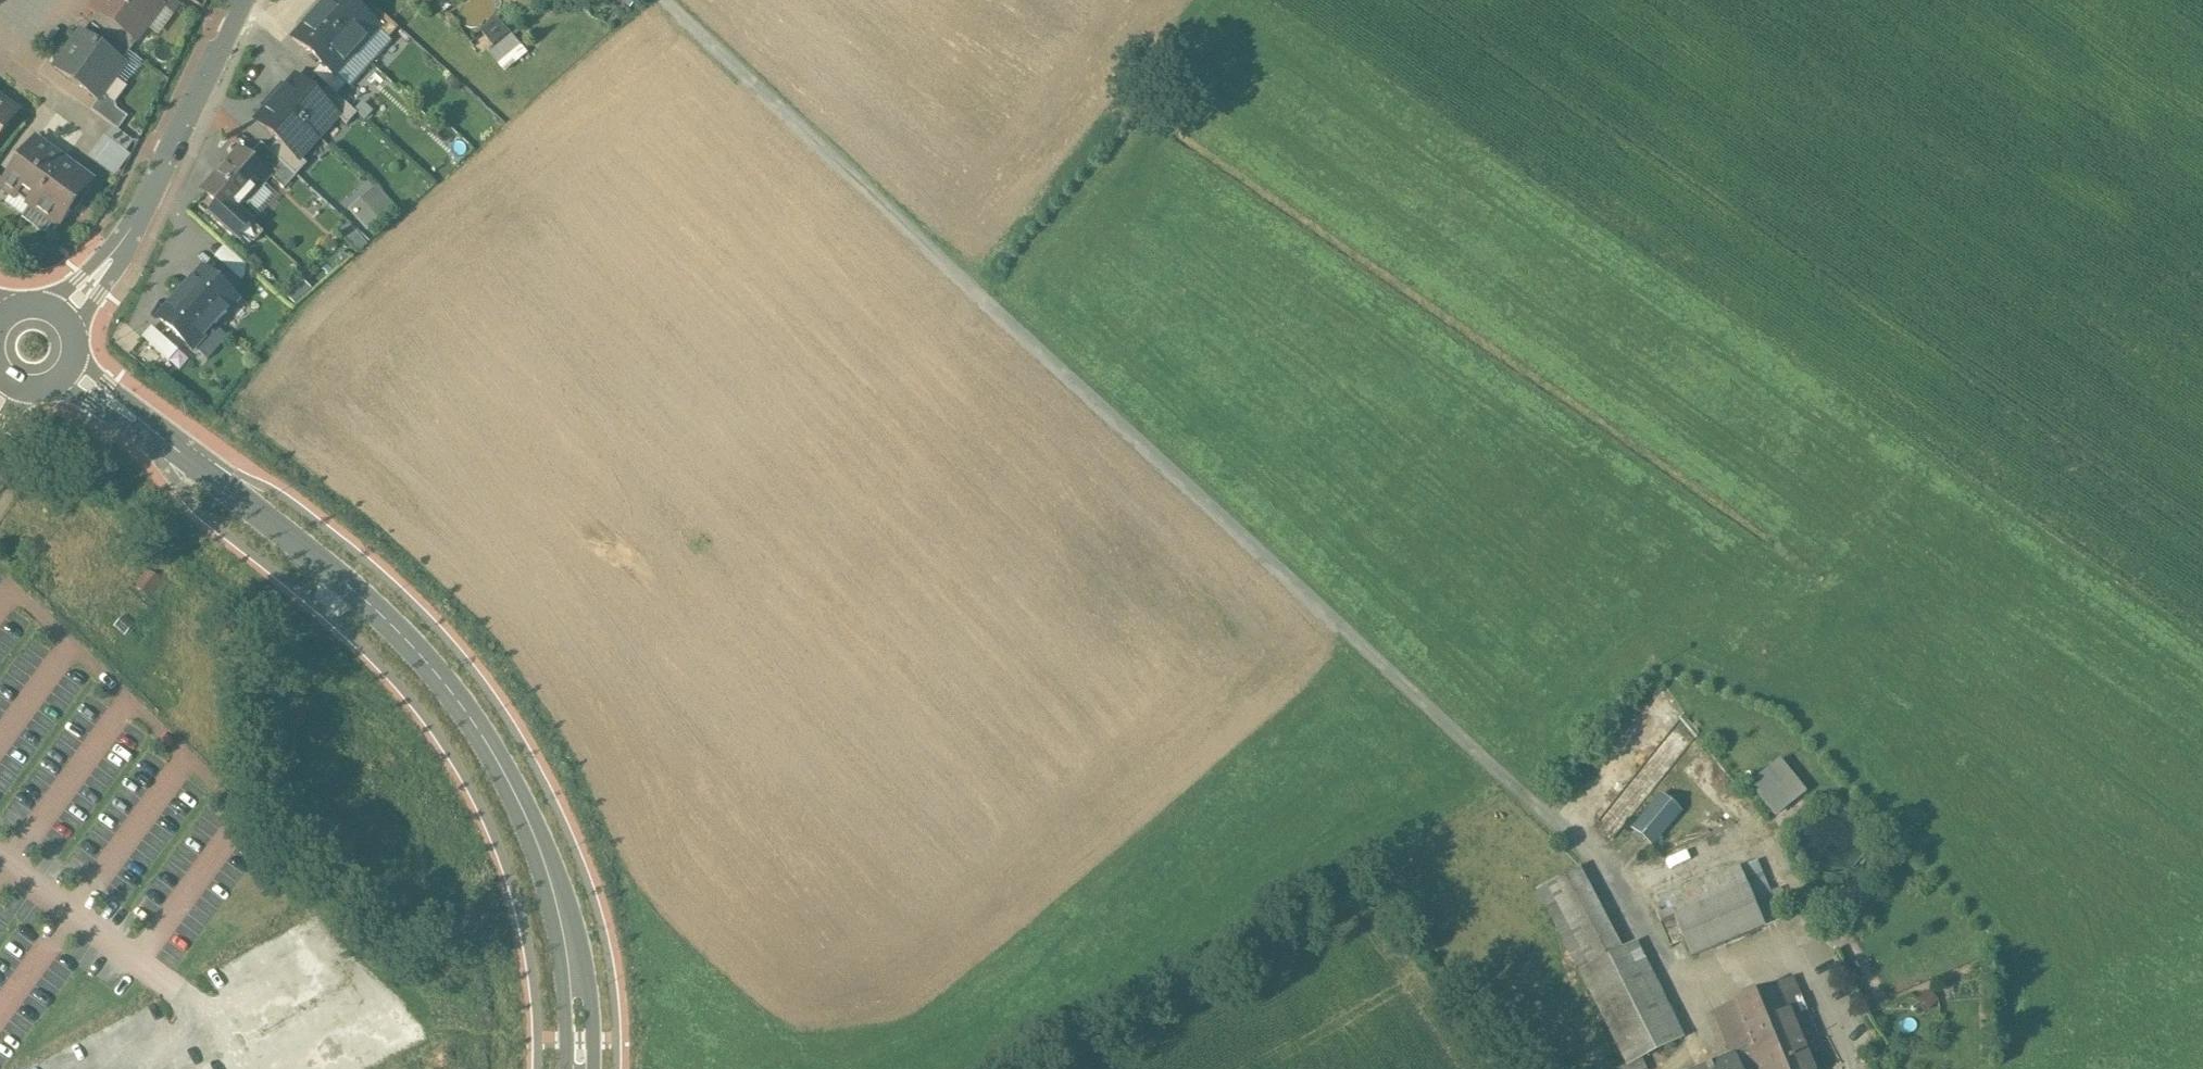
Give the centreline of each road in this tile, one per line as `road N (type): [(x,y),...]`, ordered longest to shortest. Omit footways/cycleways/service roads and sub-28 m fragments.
road 1 (track): [(1692,993),(1630,894),(1566,818),(665,0)]
road 2 (tertiary): [(583,1068),(575,940),(531,813),(457,695),(350,588),(76,369)]
road 3 (tertiary): [(66,313),(126,248),(244,0)]

